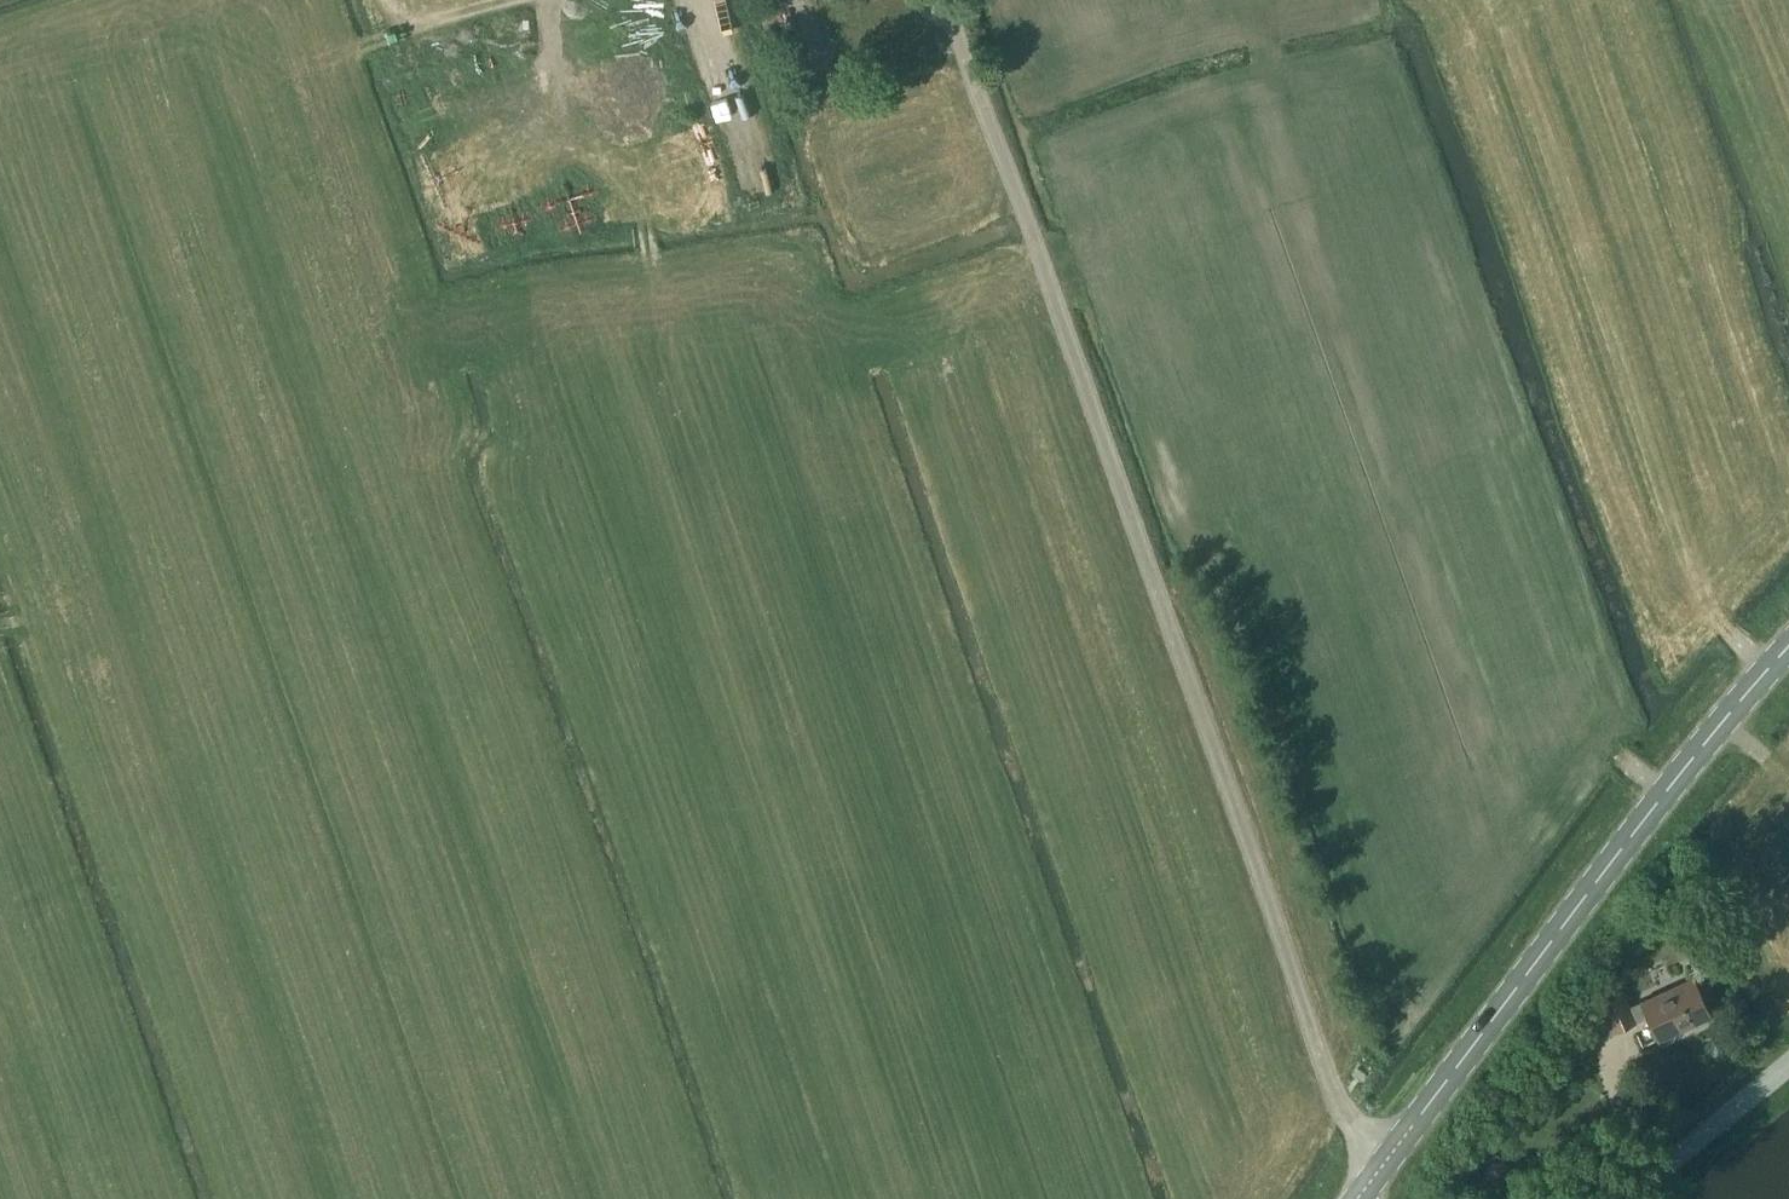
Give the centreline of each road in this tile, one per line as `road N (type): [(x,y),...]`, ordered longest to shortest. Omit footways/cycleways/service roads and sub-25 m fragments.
road 1 (track): [(1367,1183),(947,0)]
road 2 (tertiary): [(1356,1198),(1676,778),(1788,647)]
road 3 (unclassified): [(1618,1198),(1788,1052)]

